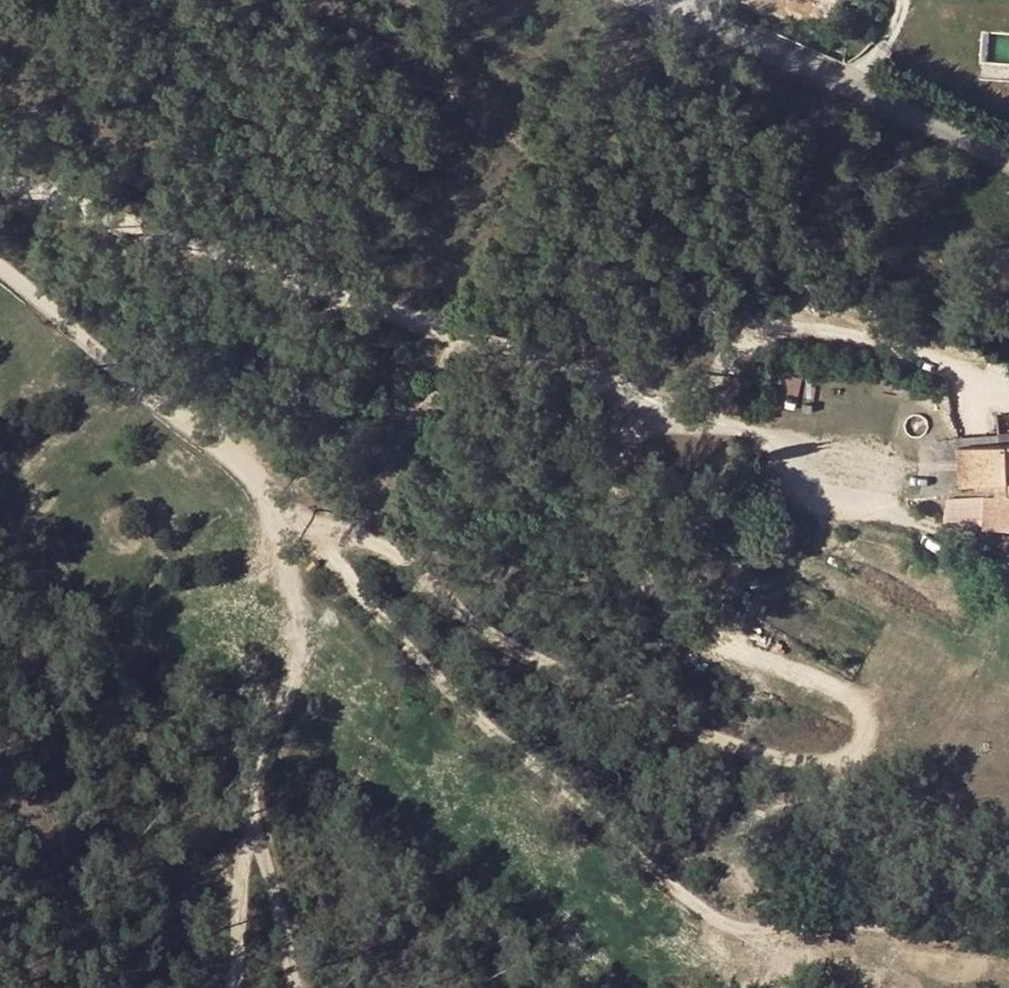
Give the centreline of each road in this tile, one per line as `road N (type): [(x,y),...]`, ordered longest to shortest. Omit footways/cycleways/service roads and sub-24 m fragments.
road 1 (track): [(1008,923),(743,928),(698,908),(426,668),(311,533),(239,462),(0,265)]
road 2 (track): [(657,406),(627,435),(614,473),(635,552),(660,593),(699,625),(852,696),(860,734),(849,749),(822,757),(757,748),(705,728),(516,646),(346,536),(311,533)]
road 3 (track): [(0,183),(800,457),(909,522),(970,547)]
road 4 (track): [(262,485),(291,576),(297,645),(252,809),(236,987)]
road 5 (track): [(724,430),(723,381),(731,351),(761,333),(801,327),(896,345),(965,373),(980,424)]
road 6 (residential): [(704,17),(822,65),(1008,159)]
road 7 (track): [(299,987),(252,809)]

